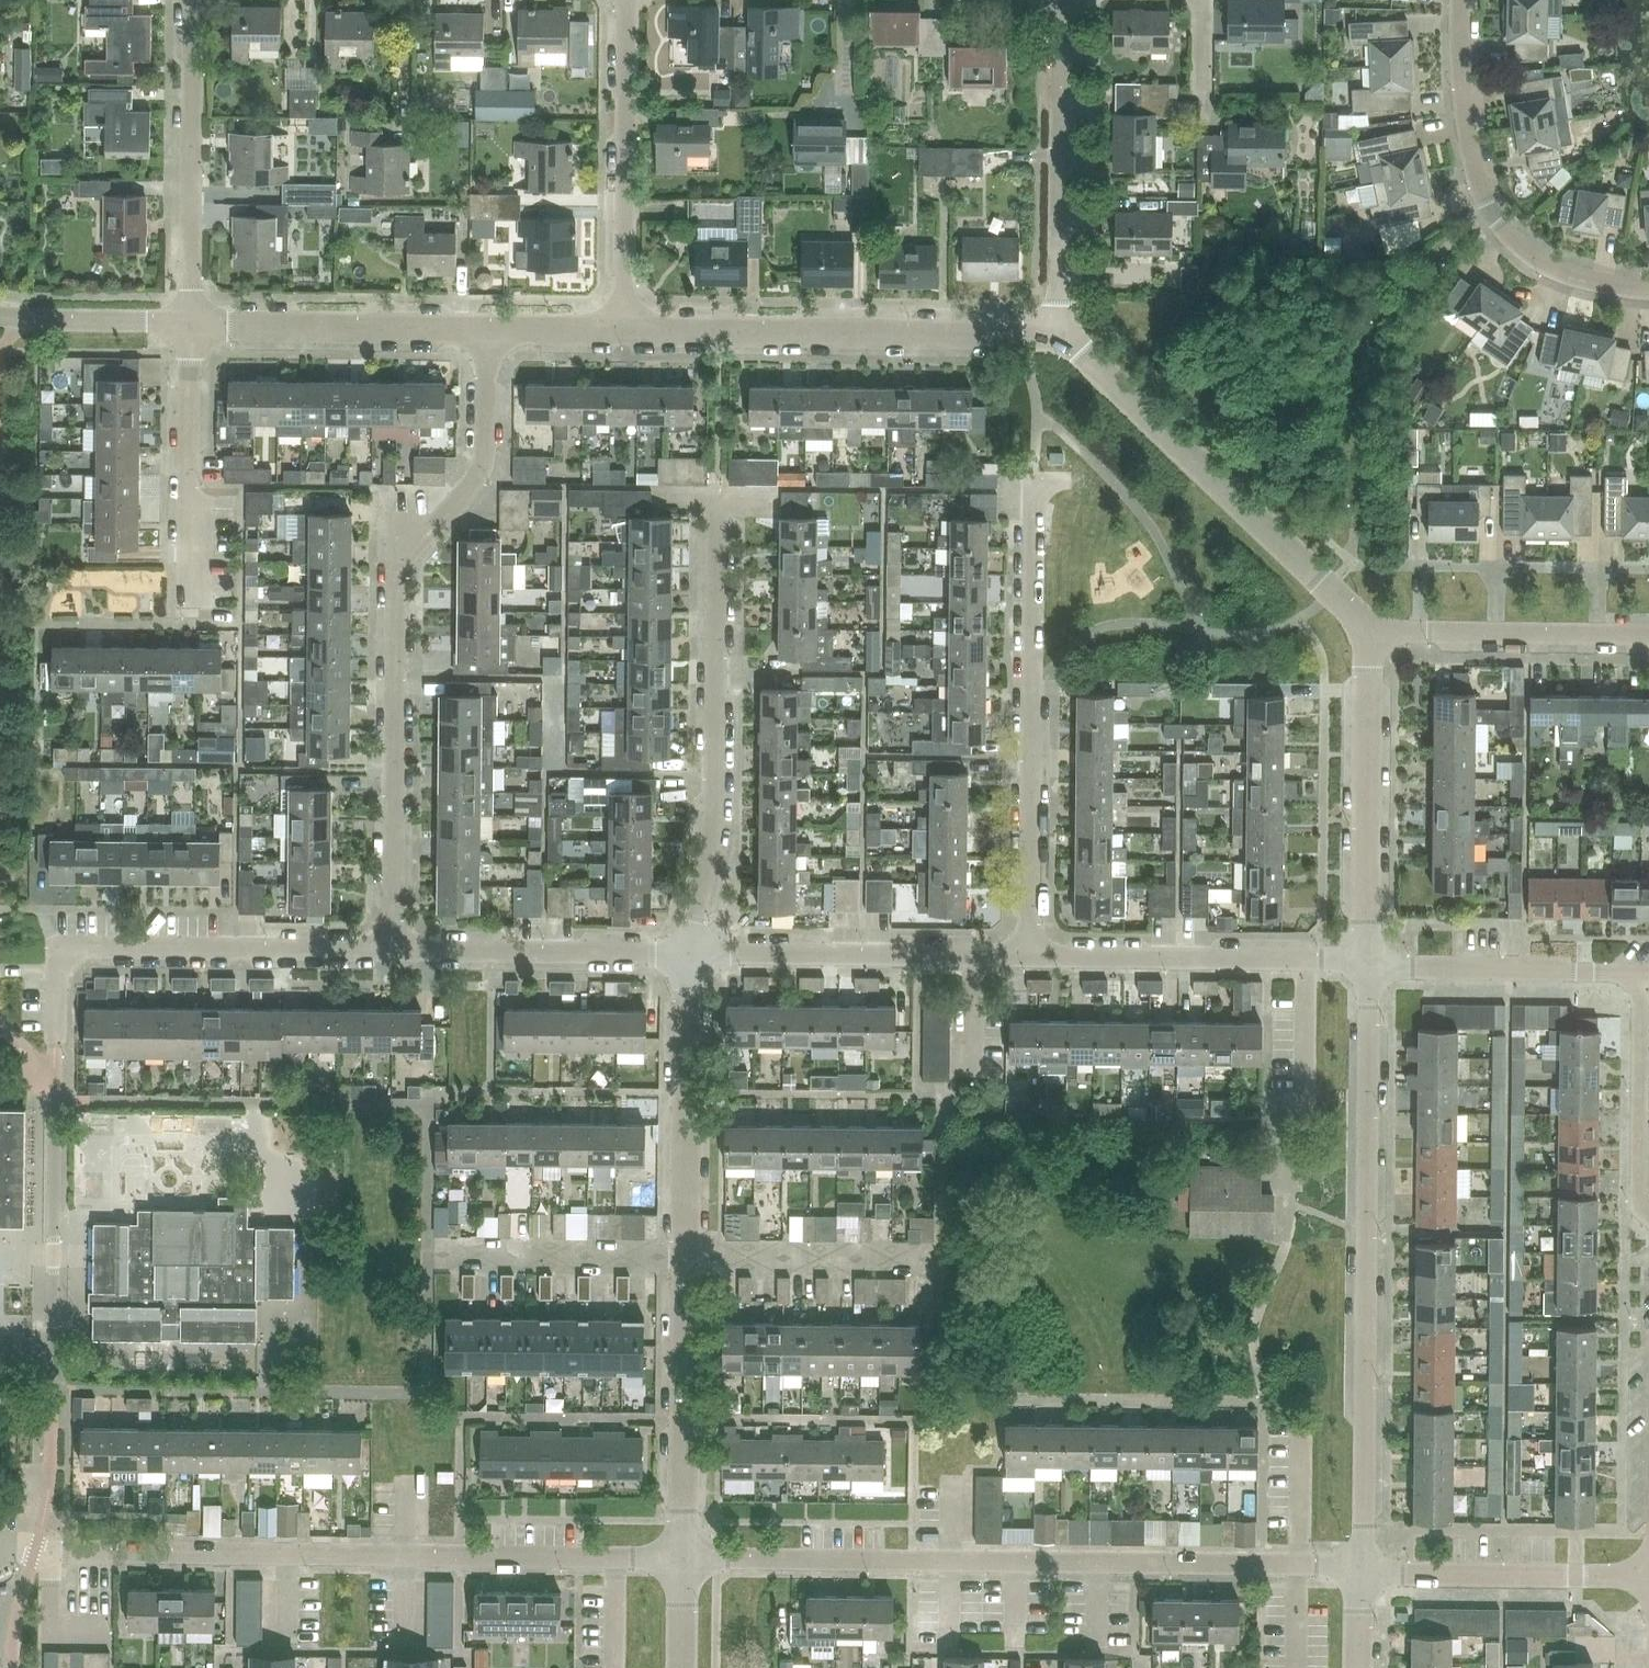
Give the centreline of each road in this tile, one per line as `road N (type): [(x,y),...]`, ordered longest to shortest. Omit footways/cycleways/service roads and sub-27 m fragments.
road 1 (residential): [(1360,1571),(683,1559)]
road 2 (residential): [(392,950),(396,568),(480,471),(486,329)]
road 3 (residential): [(683,1559),(35,1550)]
road 4 (unclassified): [(1360,1571),(1367,964)]
road 5 (residential): [(1028,956),(1034,481),(1060,481)]
road 6 (residential): [(689,954),(714,814),(718,503)]
road 7 (residential): [(624,330),(1062,334)]
road 8 (residential): [(55,1048),(57,948),(392,950)]
road 9 (unclassified): [(1369,632),(1062,334)]
road 10 (residential): [(1648,289),(1548,266),(1492,213),(1465,118),(1460,0)]
road 11 (residential): [(1028,956),(1367,964)]
road 12 (residential): [(689,954),(1028,956)]
road 13 (residential): [(1062,334),(1067,0)]
road 14 (unclassified): [(1367,964),(1369,632)]
road 15 (residential): [(624,330),(627,0)]
road 16 (residential): [(190,324),(193,0)]
road 17 (residential): [(685,1257),(689,954)]
road 18 (residential): [(683,1559),(685,1257)]
road 19 (residential): [(392,950),(689,954)]
road 20 (residential): [(190,324),(486,329)]
road 21 (residential): [(1648,1576),(1360,1571)]
road 22 (residential): [(194,603),(190,324)]
road 23 (unclassified): [(1648,634),(1369,632)]
road 24 (residential): [(1640,973),(1367,964)]
road 25 (residential): [(685,1257),(435,1253)]
road 26 (residential): [(1640,973),(1639,1208),(1648,1218)]
road 27 (residential): [(933,1260),(685,1257)]
road 28 (residential): [(0,316),(190,324)]
road 29 (residential): [(486,329),(624,330)]

